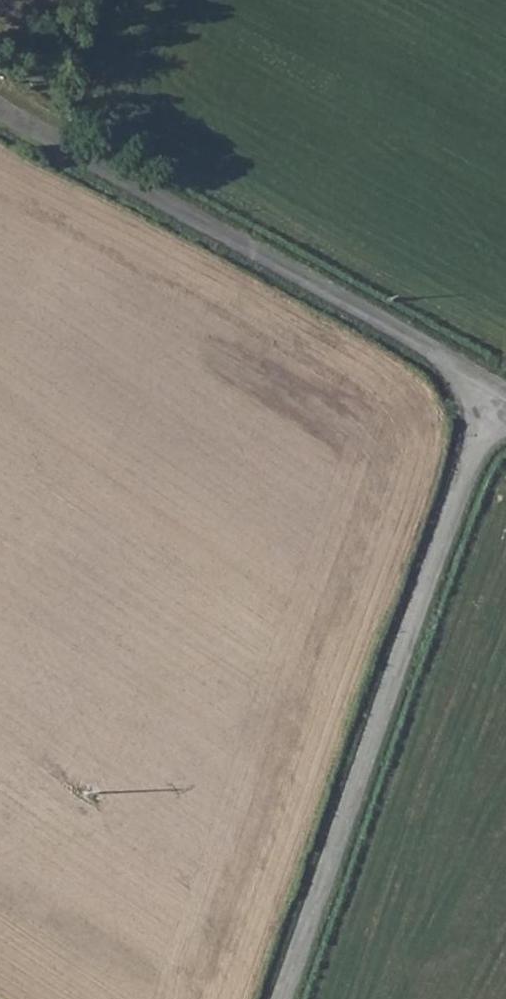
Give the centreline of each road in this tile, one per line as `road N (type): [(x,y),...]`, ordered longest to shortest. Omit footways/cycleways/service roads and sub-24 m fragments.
road 1 (unclassified): [(281,998),(492,399)]
road 2 (unclassified): [(0,119),(365,313),(492,399)]

